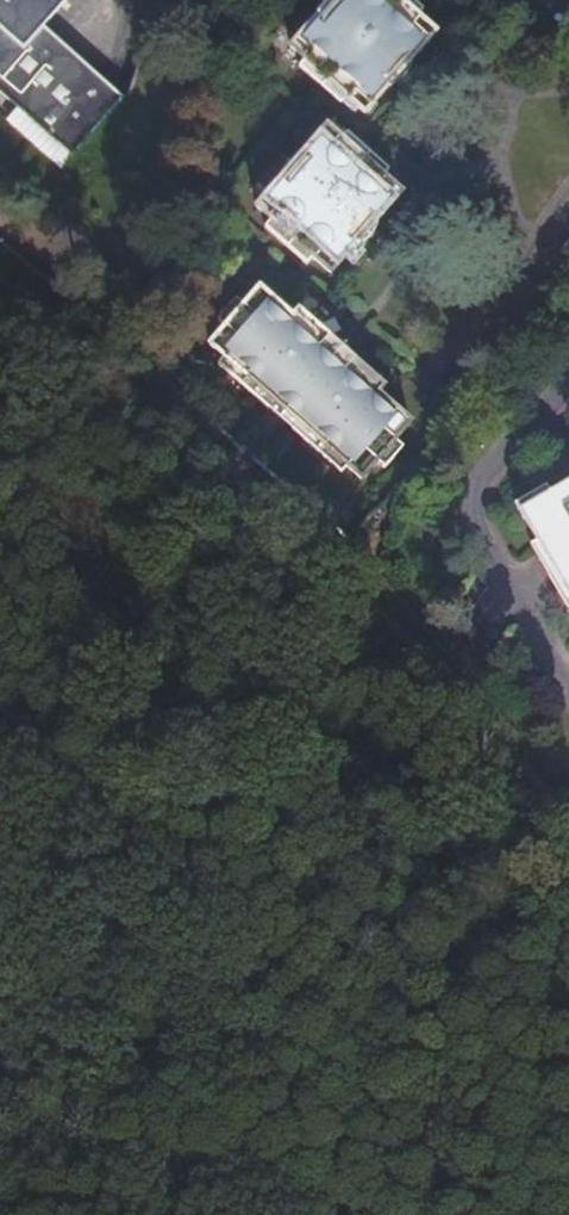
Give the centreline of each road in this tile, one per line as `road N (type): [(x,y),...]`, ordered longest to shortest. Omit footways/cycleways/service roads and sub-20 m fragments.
road 1 (residential): [(568,378),(469,483),(461,515),(568,705)]

